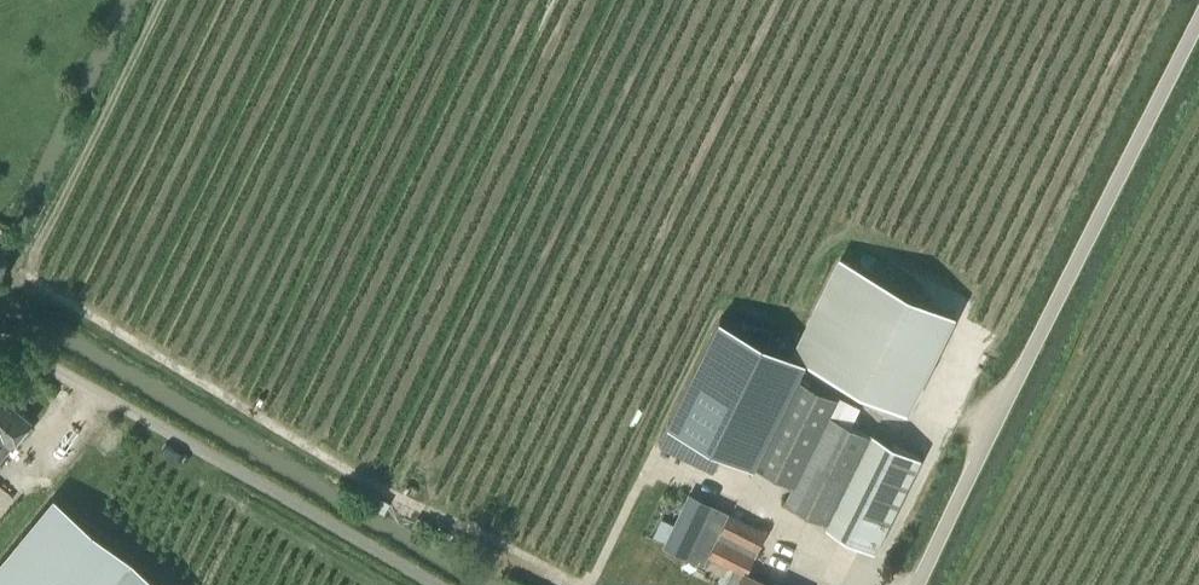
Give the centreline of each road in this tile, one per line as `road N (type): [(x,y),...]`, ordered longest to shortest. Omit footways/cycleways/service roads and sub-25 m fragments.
road 1 (unclassified): [(919,584),(1198,20)]
road 2 (unclassified): [(435,584),(0,339)]

